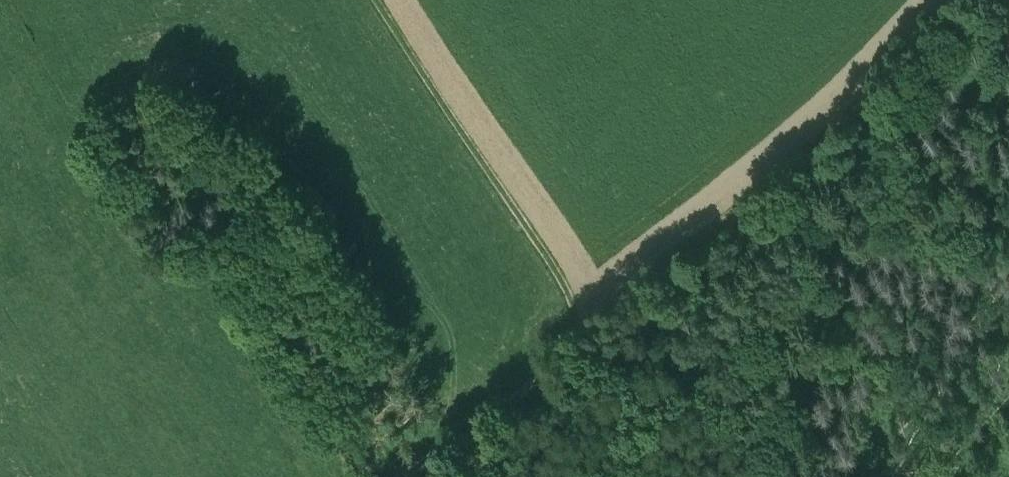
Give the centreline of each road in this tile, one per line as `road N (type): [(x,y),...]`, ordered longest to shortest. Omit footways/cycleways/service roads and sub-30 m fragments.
road 1 (track): [(957,0),(812,151),(400,476)]
road 2 (track): [(577,336),(564,283),(375,0)]

